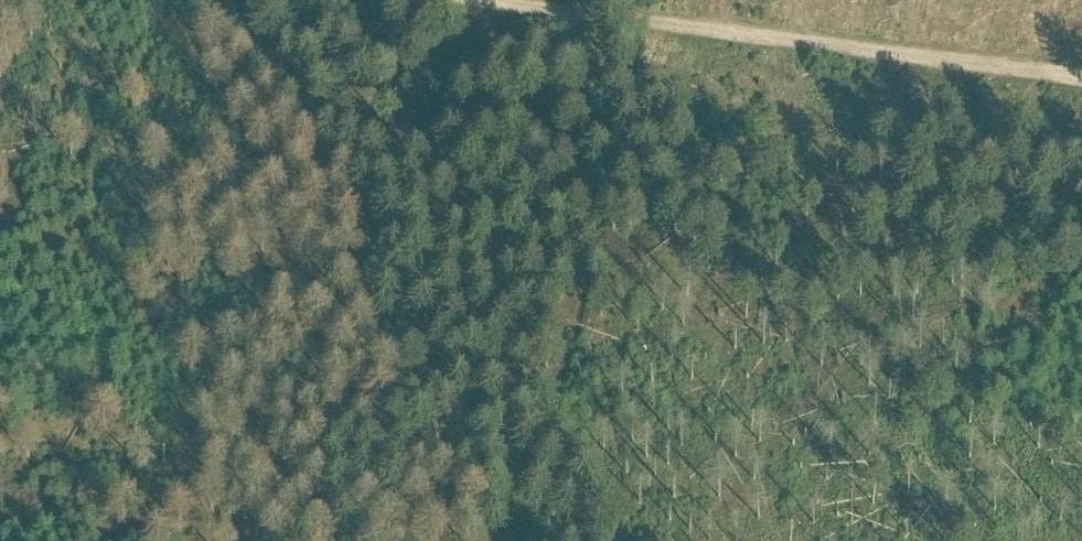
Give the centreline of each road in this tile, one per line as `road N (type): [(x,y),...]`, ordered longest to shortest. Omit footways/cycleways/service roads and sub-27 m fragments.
road 1 (track): [(1081,75),(491,0)]

